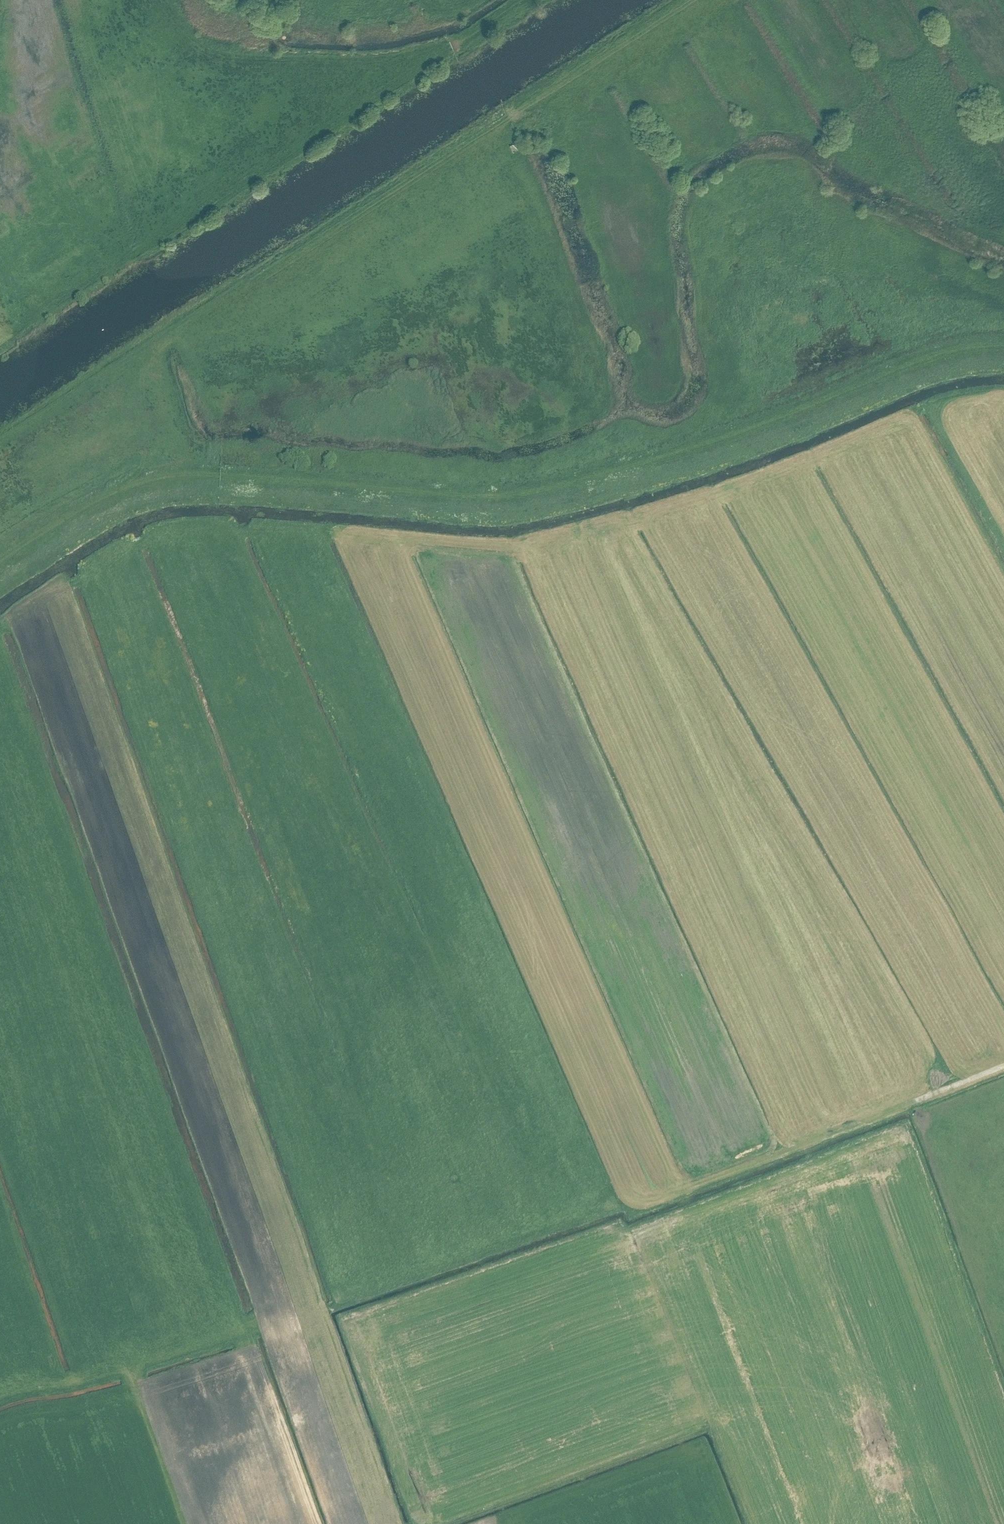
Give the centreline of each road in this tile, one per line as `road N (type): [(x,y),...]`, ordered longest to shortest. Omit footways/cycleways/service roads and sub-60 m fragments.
road 1 (track): [(0,565),(47,534),(161,484),(234,478),(519,501),(927,359),(1003,353)]
road 2 (track): [(692,0),(508,117)]

